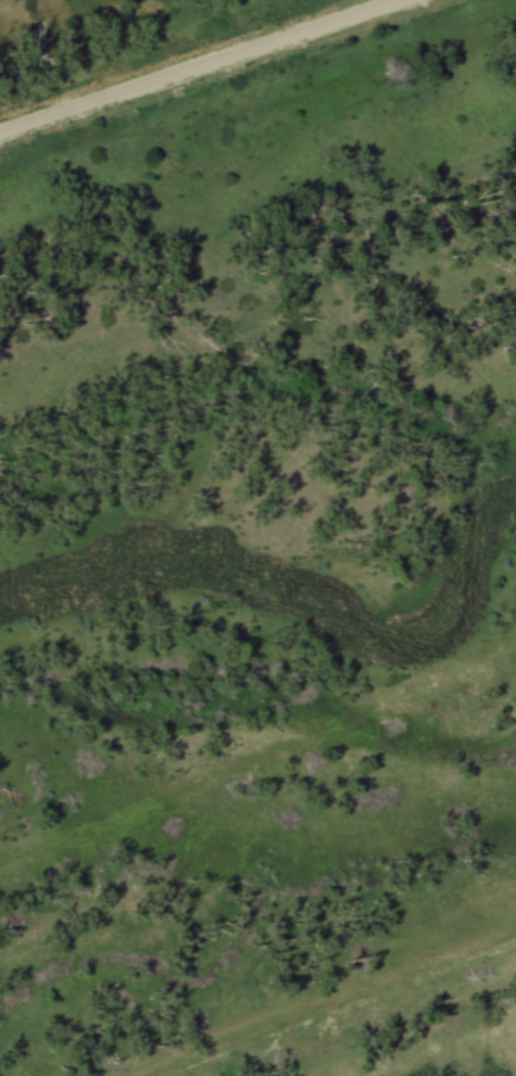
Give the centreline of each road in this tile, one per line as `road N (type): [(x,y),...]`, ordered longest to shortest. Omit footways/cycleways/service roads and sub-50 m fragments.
road 1 (residential): [(0,136),(410,0)]

